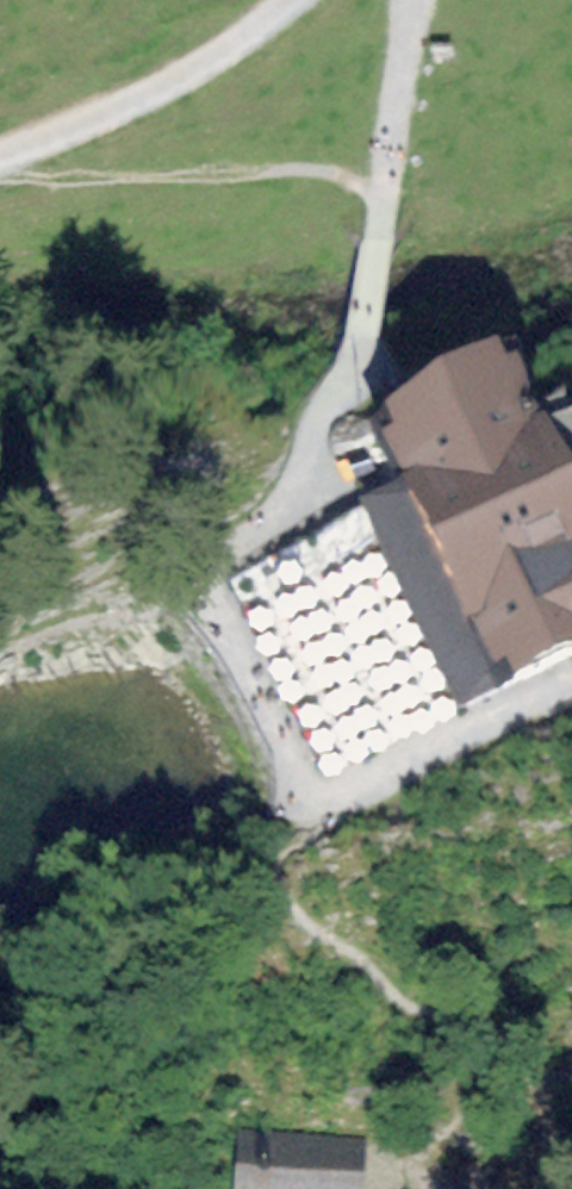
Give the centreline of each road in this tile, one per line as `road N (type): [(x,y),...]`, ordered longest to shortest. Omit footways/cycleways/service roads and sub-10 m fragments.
road 1 (track): [(386,199),(365,331),(326,449),(296,511),(206,580)]
road 2 (track): [(0,163),(228,54),(293,0)]
road 3 (track): [(310,807),(571,689)]
road 4 (track): [(206,580),(310,807)]
road 5 (track): [(386,199),(413,0)]

